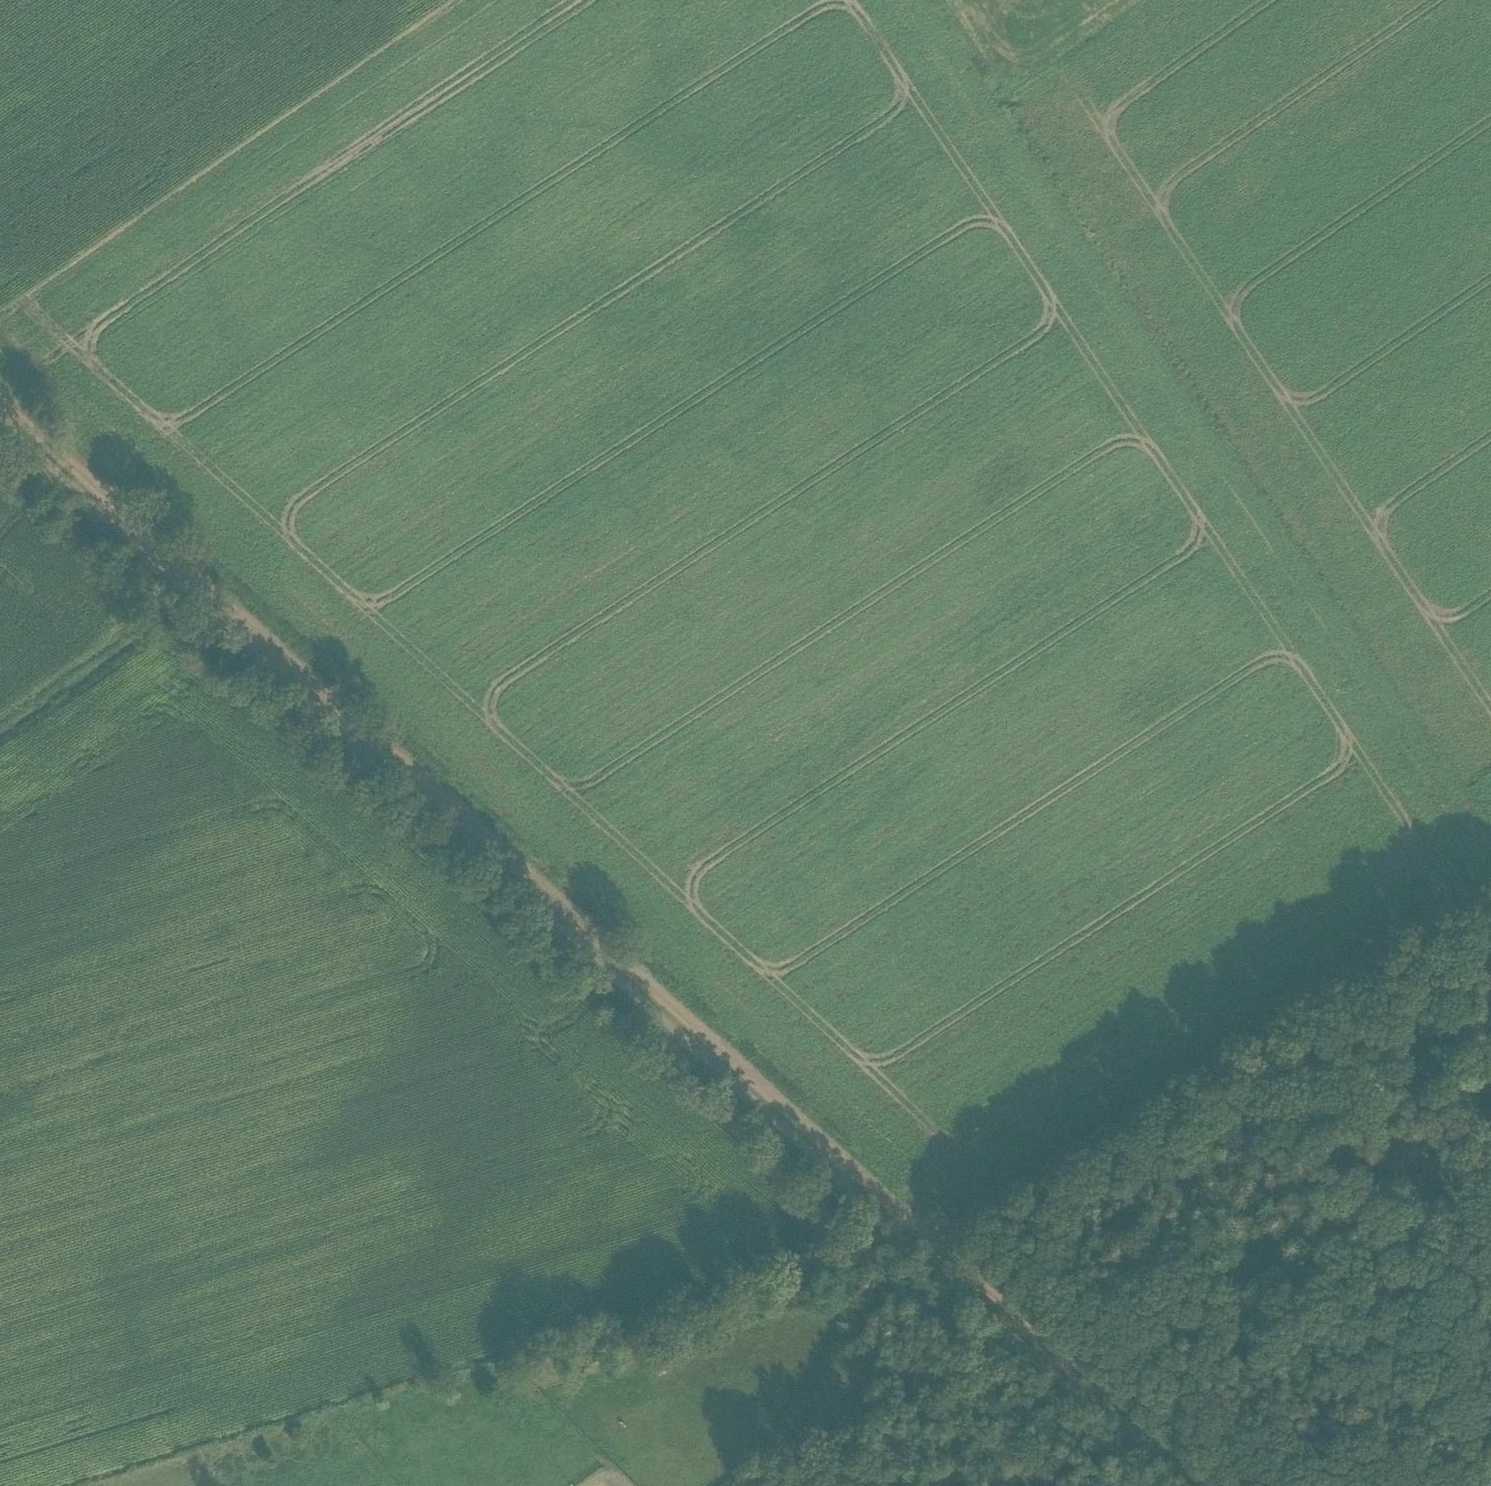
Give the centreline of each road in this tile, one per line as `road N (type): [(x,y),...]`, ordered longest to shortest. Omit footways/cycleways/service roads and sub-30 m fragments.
road 1 (track): [(1198,1485),(0,404)]

